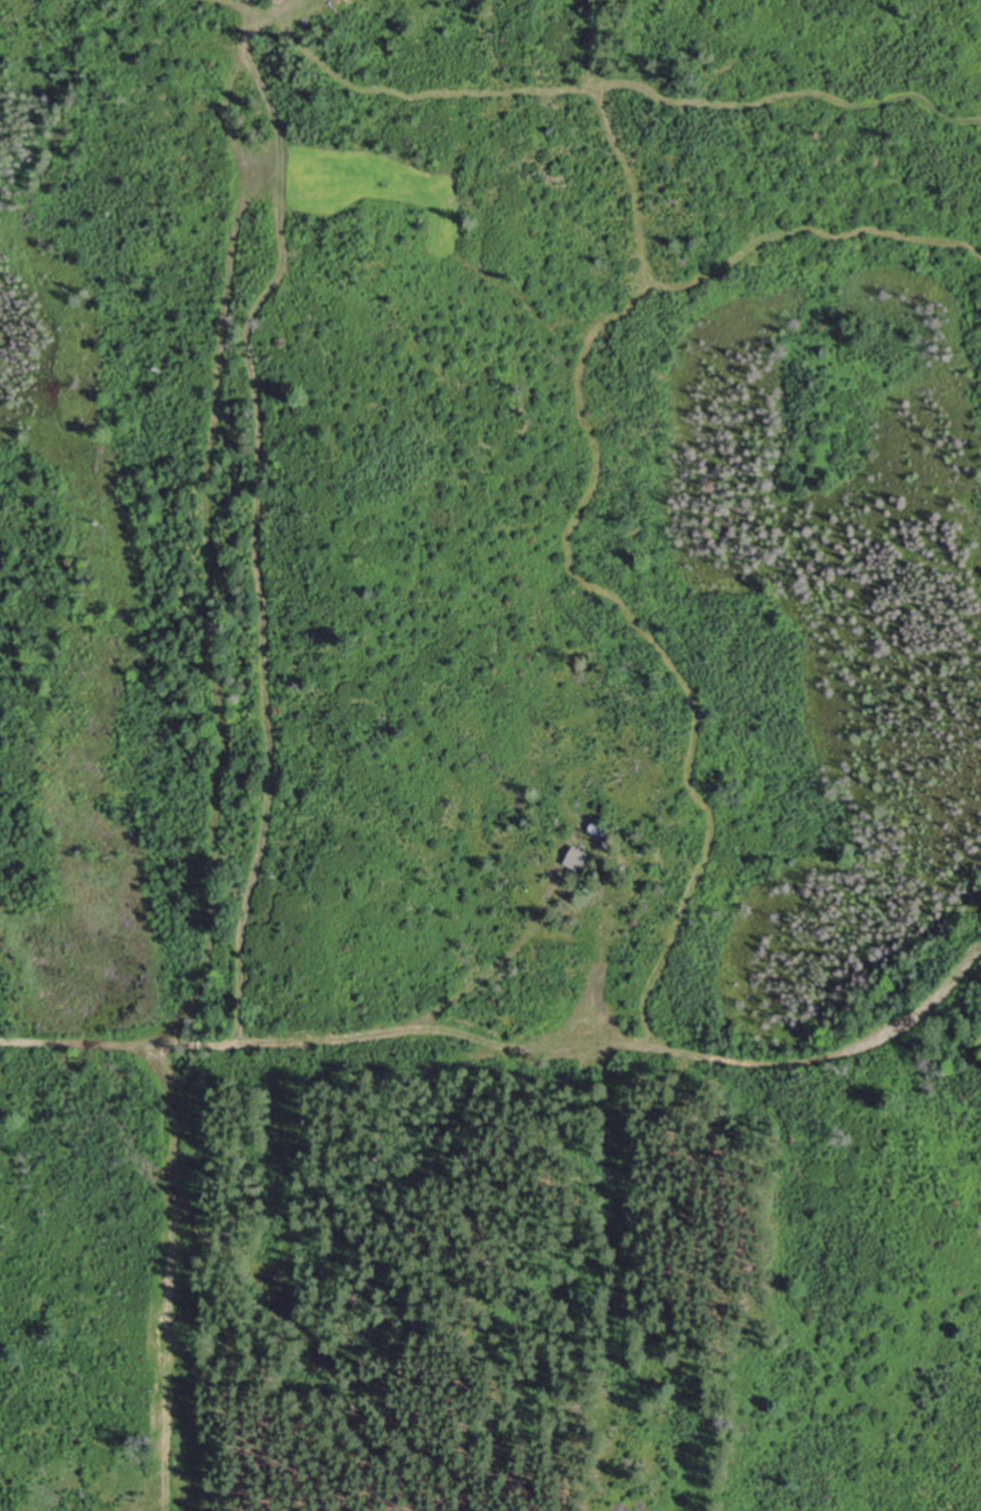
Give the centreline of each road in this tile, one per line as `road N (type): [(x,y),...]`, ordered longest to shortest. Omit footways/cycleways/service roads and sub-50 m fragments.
road 1 (track): [(525,1050),(682,1044),(811,1053),(873,1036),(935,1005),(980,956)]

